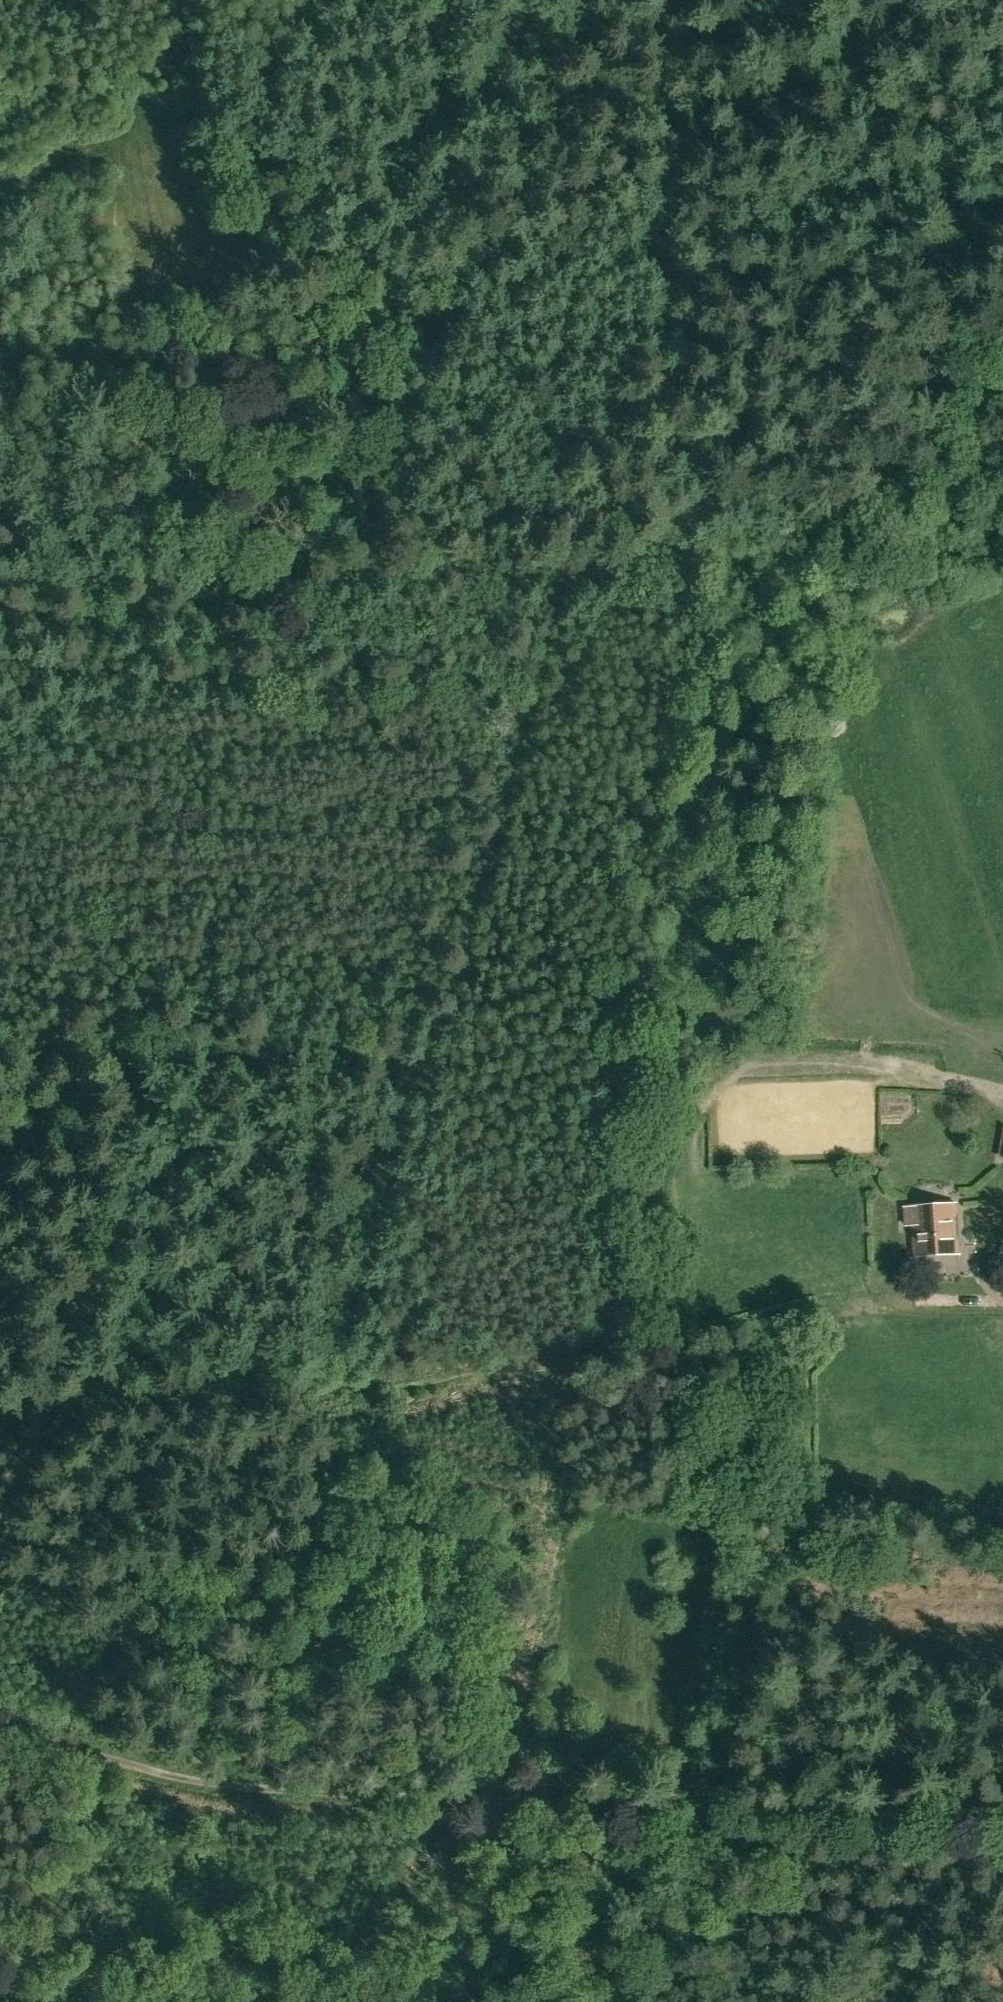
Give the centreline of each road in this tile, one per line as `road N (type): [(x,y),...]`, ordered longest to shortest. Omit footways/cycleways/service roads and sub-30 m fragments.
road 1 (track): [(719,1805),(1002,1814)]
road 2 (track): [(1002,1305),(787,1327)]

